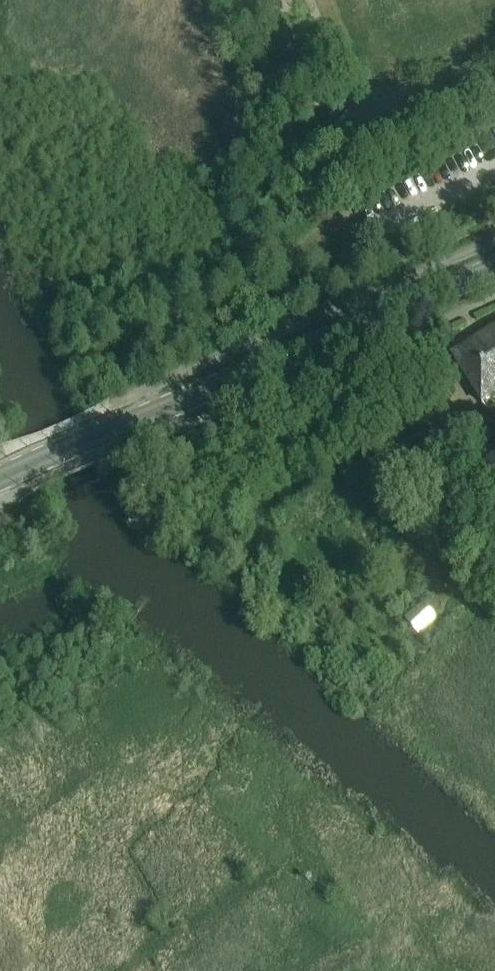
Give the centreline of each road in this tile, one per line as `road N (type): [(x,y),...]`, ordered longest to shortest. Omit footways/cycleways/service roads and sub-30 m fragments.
road 1 (secondary): [(0,480),(494,269)]

